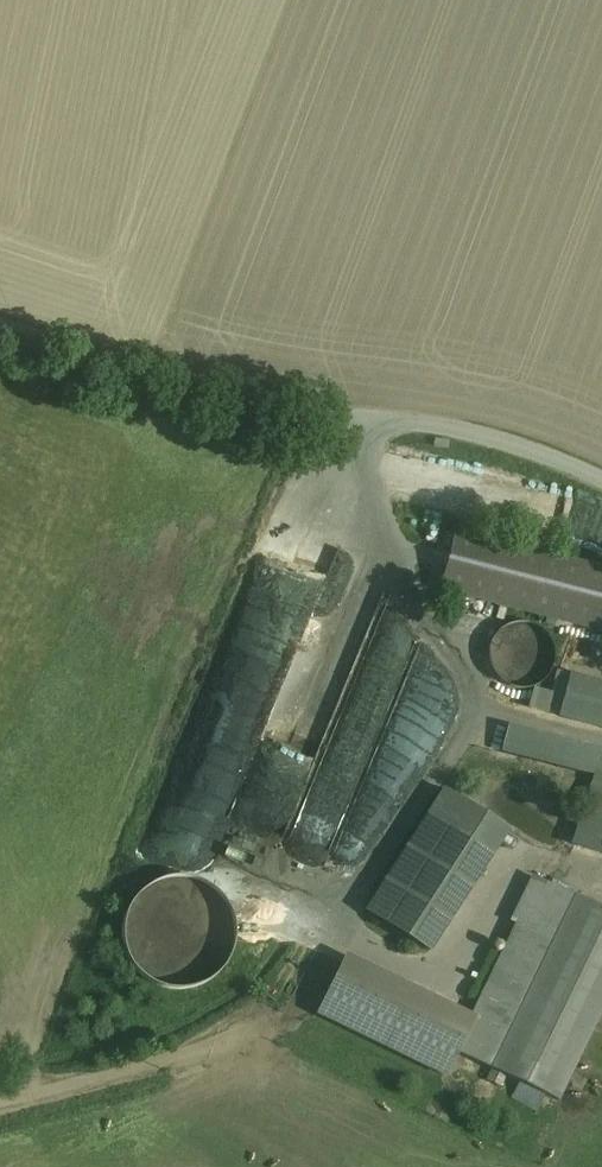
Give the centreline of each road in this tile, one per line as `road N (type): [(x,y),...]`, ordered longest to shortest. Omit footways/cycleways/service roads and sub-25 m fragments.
road 1 (unclassified): [(601,487),(490,447),(147,383),(0,331)]

